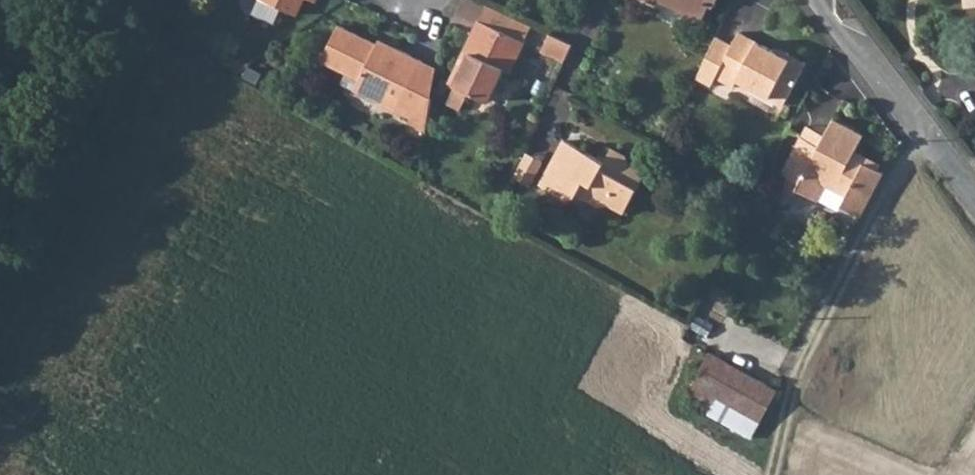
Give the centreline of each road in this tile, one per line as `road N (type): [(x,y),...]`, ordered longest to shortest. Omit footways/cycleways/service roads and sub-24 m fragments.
road 1 (track): [(770,474),(793,386),(818,330),(877,205),(928,134)]
road 2 (track): [(0,312),(172,0)]
road 3 (unclassified): [(974,196),(823,0)]

